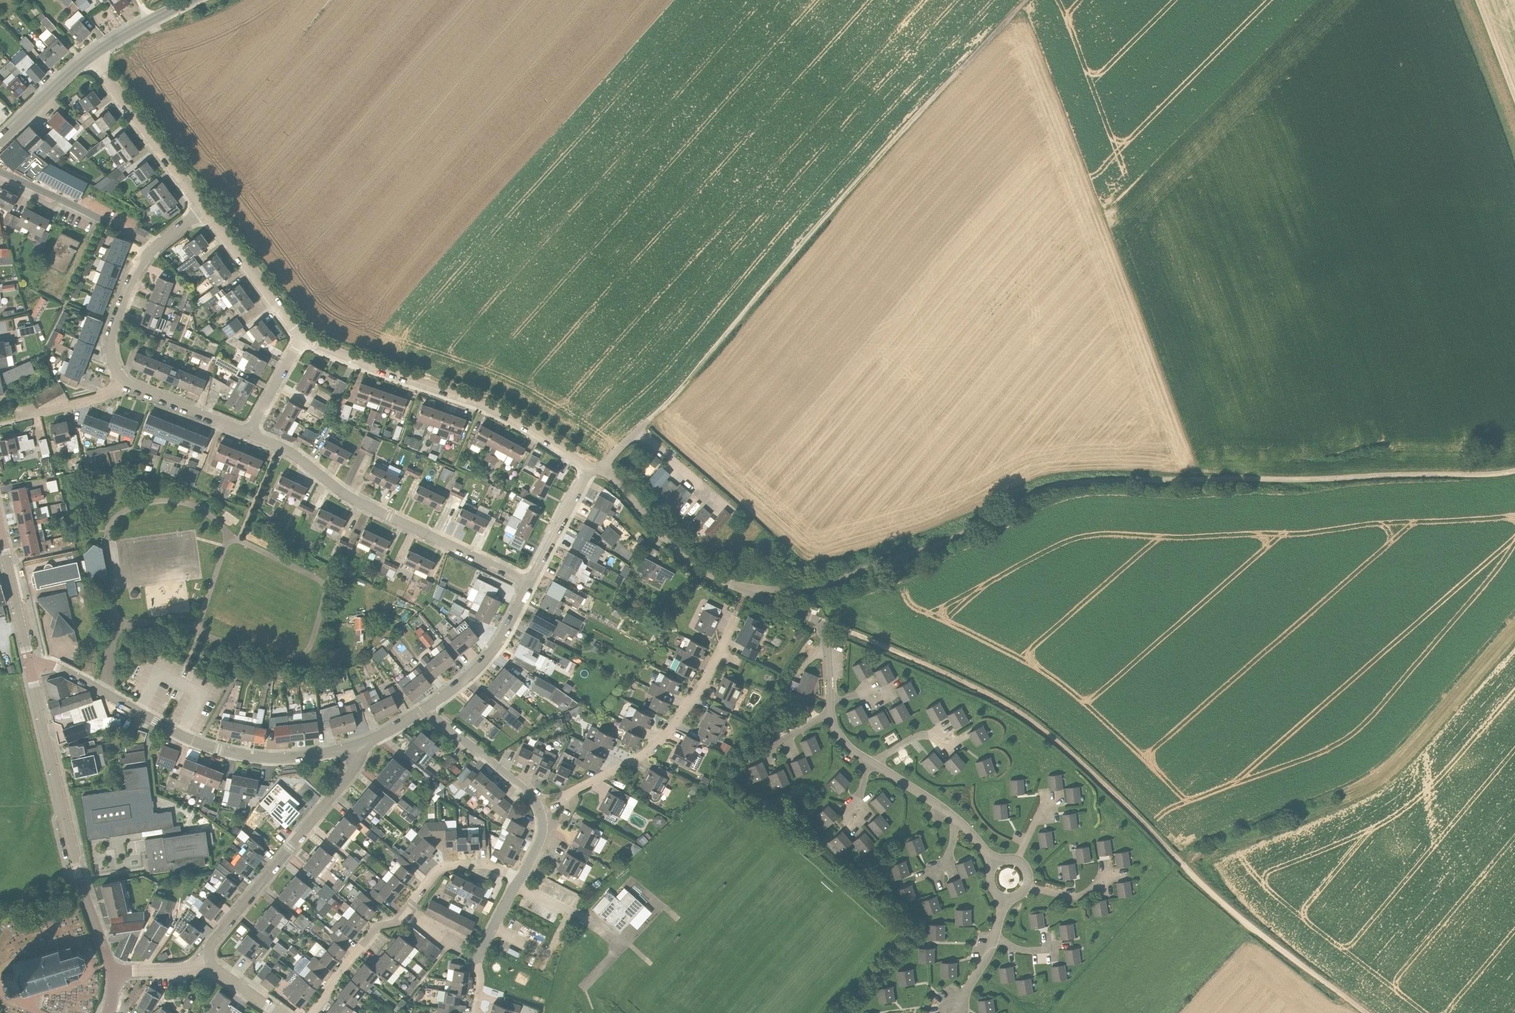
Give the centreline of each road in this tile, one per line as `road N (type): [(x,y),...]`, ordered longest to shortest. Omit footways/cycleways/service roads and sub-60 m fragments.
road 1 (track): [(745,592),(824,584),(936,545),(1066,484),(1514,471)]
road 2 (track): [(1366,1012),(1219,900),(1019,712),(836,627)]
road 3 (track): [(637,430),(1027,0)]
road 4 (residential): [(30,666),(55,666),(220,749),(283,757),(357,745)]
road 5 (tertiary): [(112,972),(74,862),(30,666)]
road 6 (residential): [(590,466),(478,401),(302,337)]
road 7 (residential): [(529,583),(348,496),(252,431)]
road 8 (residential): [(540,809),(650,749),(705,681),(735,614)]
road 9 (residential): [(193,967),(354,769),(357,745)]
road 10 (residential): [(745,592),(682,554),(599,470)]
road 11 (residential): [(205,208),(91,56)]
road 12 (unclassified): [(0,171),(152,247)]
road 13 (residential): [(424,709),(491,652),(529,583)]
road 14 (residential): [(599,470),(637,430),(719,504)]
road 15 (residential): [(302,337),(205,208)]
road 16 (residential): [(540,809),(424,709)]
road 17 (residential): [(124,382),(112,336),(152,247)]
road 18 (residential): [(311,1012),(379,926),(409,911)]
road 19 (residential): [(409,911),(438,870),(451,865),(487,863),(521,880)]
road 20 (tertiary): [(30,666),(0,532)]
road 21 (residential): [(252,431),(124,382)]
road 22 (residential): [(529,583),(590,466)]
road 23 (tertiary): [(0,139),(91,56)]

